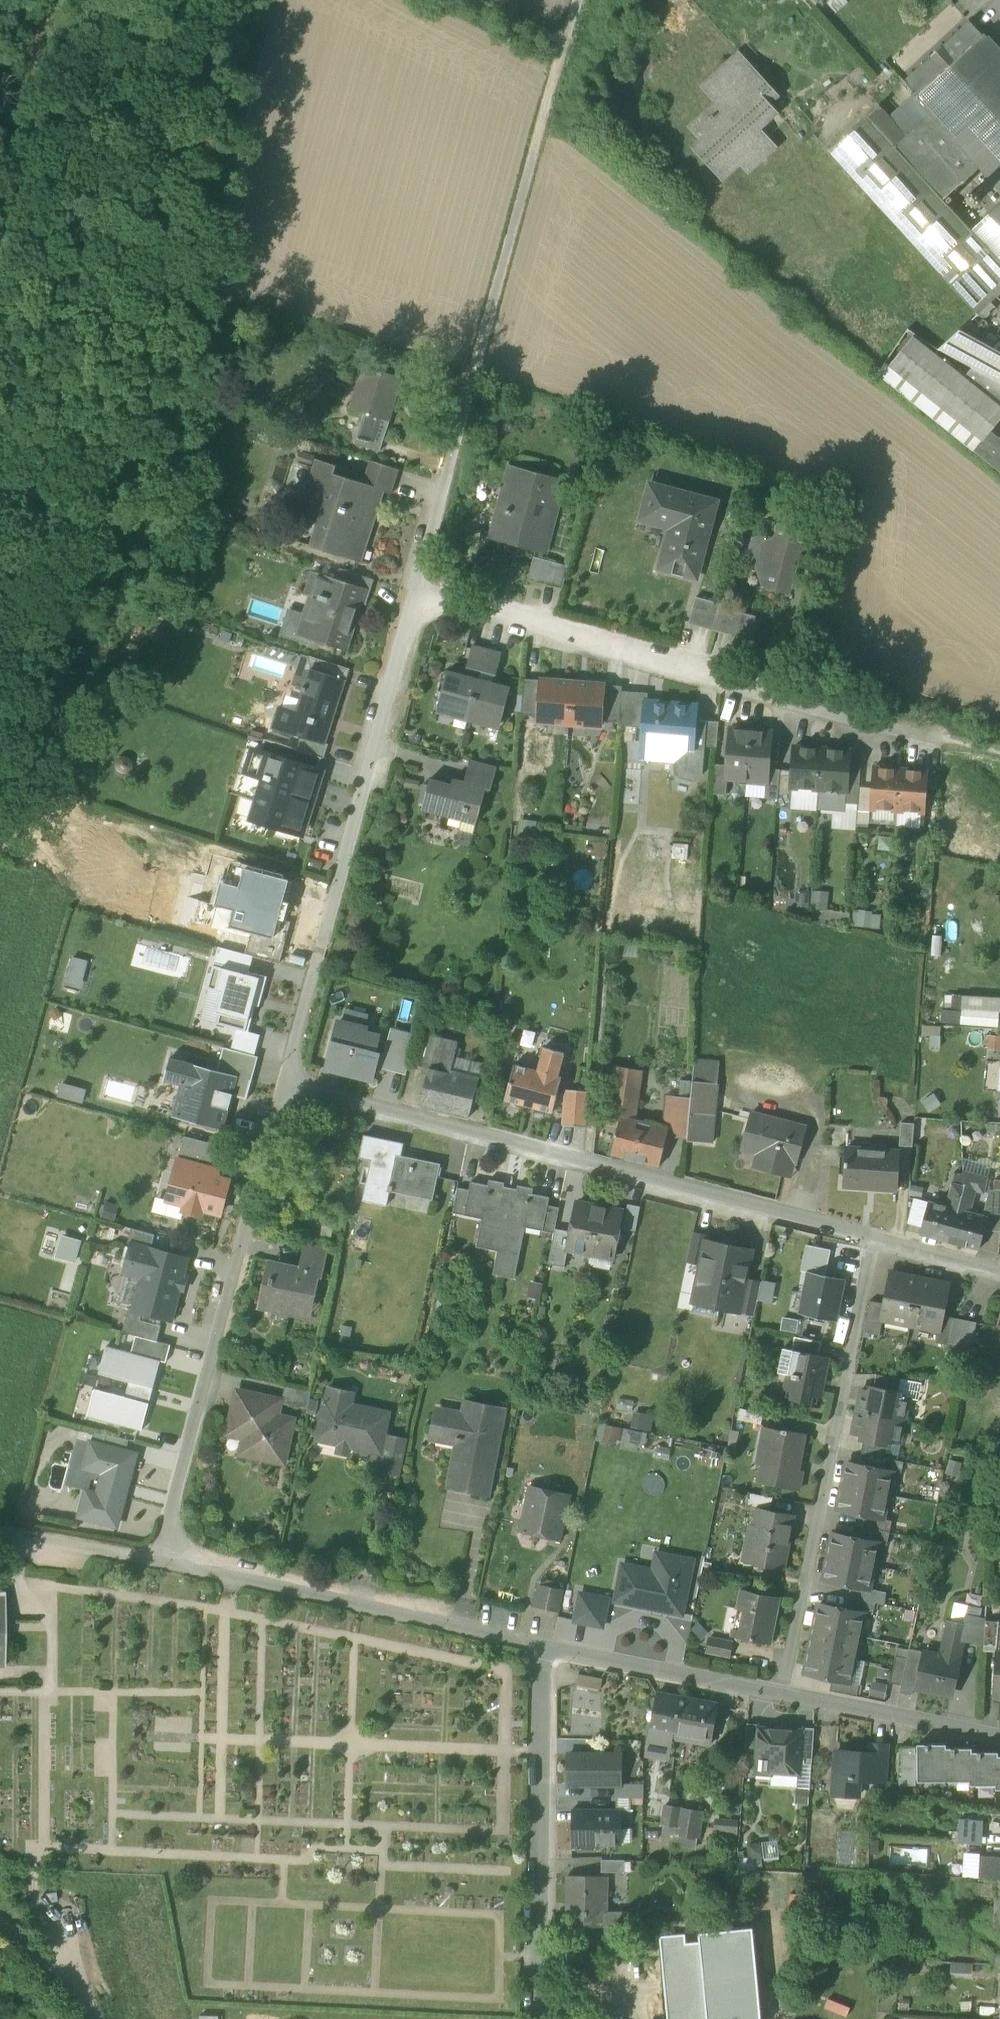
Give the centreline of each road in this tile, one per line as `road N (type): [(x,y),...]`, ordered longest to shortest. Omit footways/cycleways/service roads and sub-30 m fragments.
road 1 (residential): [(542,1644),(163,1560),(285,1081)]
road 2 (residential): [(874,1236),(285,1081)]
road 3 (residential): [(415,600),(933,732)]
road 4 (residential): [(285,1081),(415,600)]
road 5 (residential): [(874,1236),(782,1693)]
road 6 (unclassified): [(473,382),(581,0)]
road 7 (residential): [(542,1644),(539,2018)]
road 8 (residential): [(782,1693),(542,1644)]
road 9 (residential): [(415,600),(473,382)]
road 10 (residential): [(999,1740),(782,1693)]
road 11 (track): [(0,185),(54,0)]
road 12 (track): [(0,1532),(163,1560)]
road 13 (residential): [(999,1270),(874,1236)]

